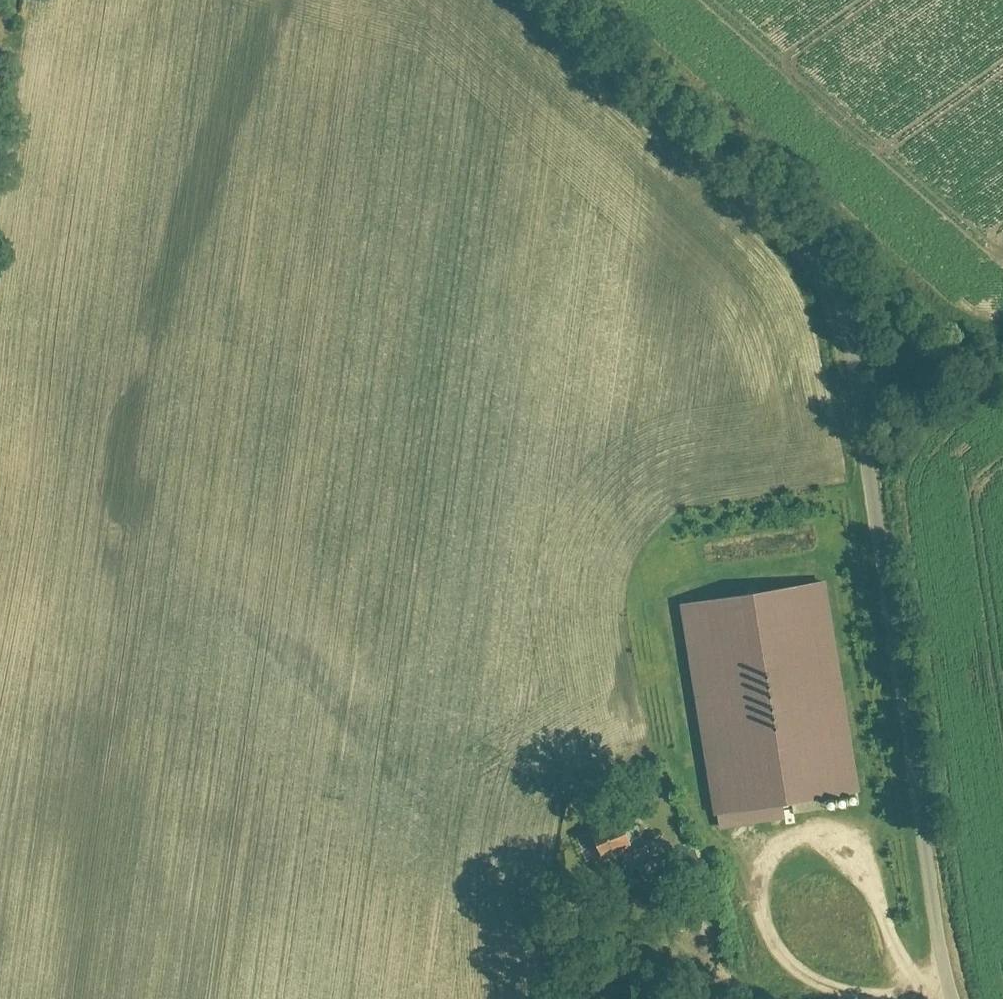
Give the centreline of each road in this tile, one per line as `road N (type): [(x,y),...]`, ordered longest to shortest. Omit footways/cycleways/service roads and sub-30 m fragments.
road 1 (unclassified): [(537,0),(796,226),(825,274),(843,342),(935,971),(947,998)]

